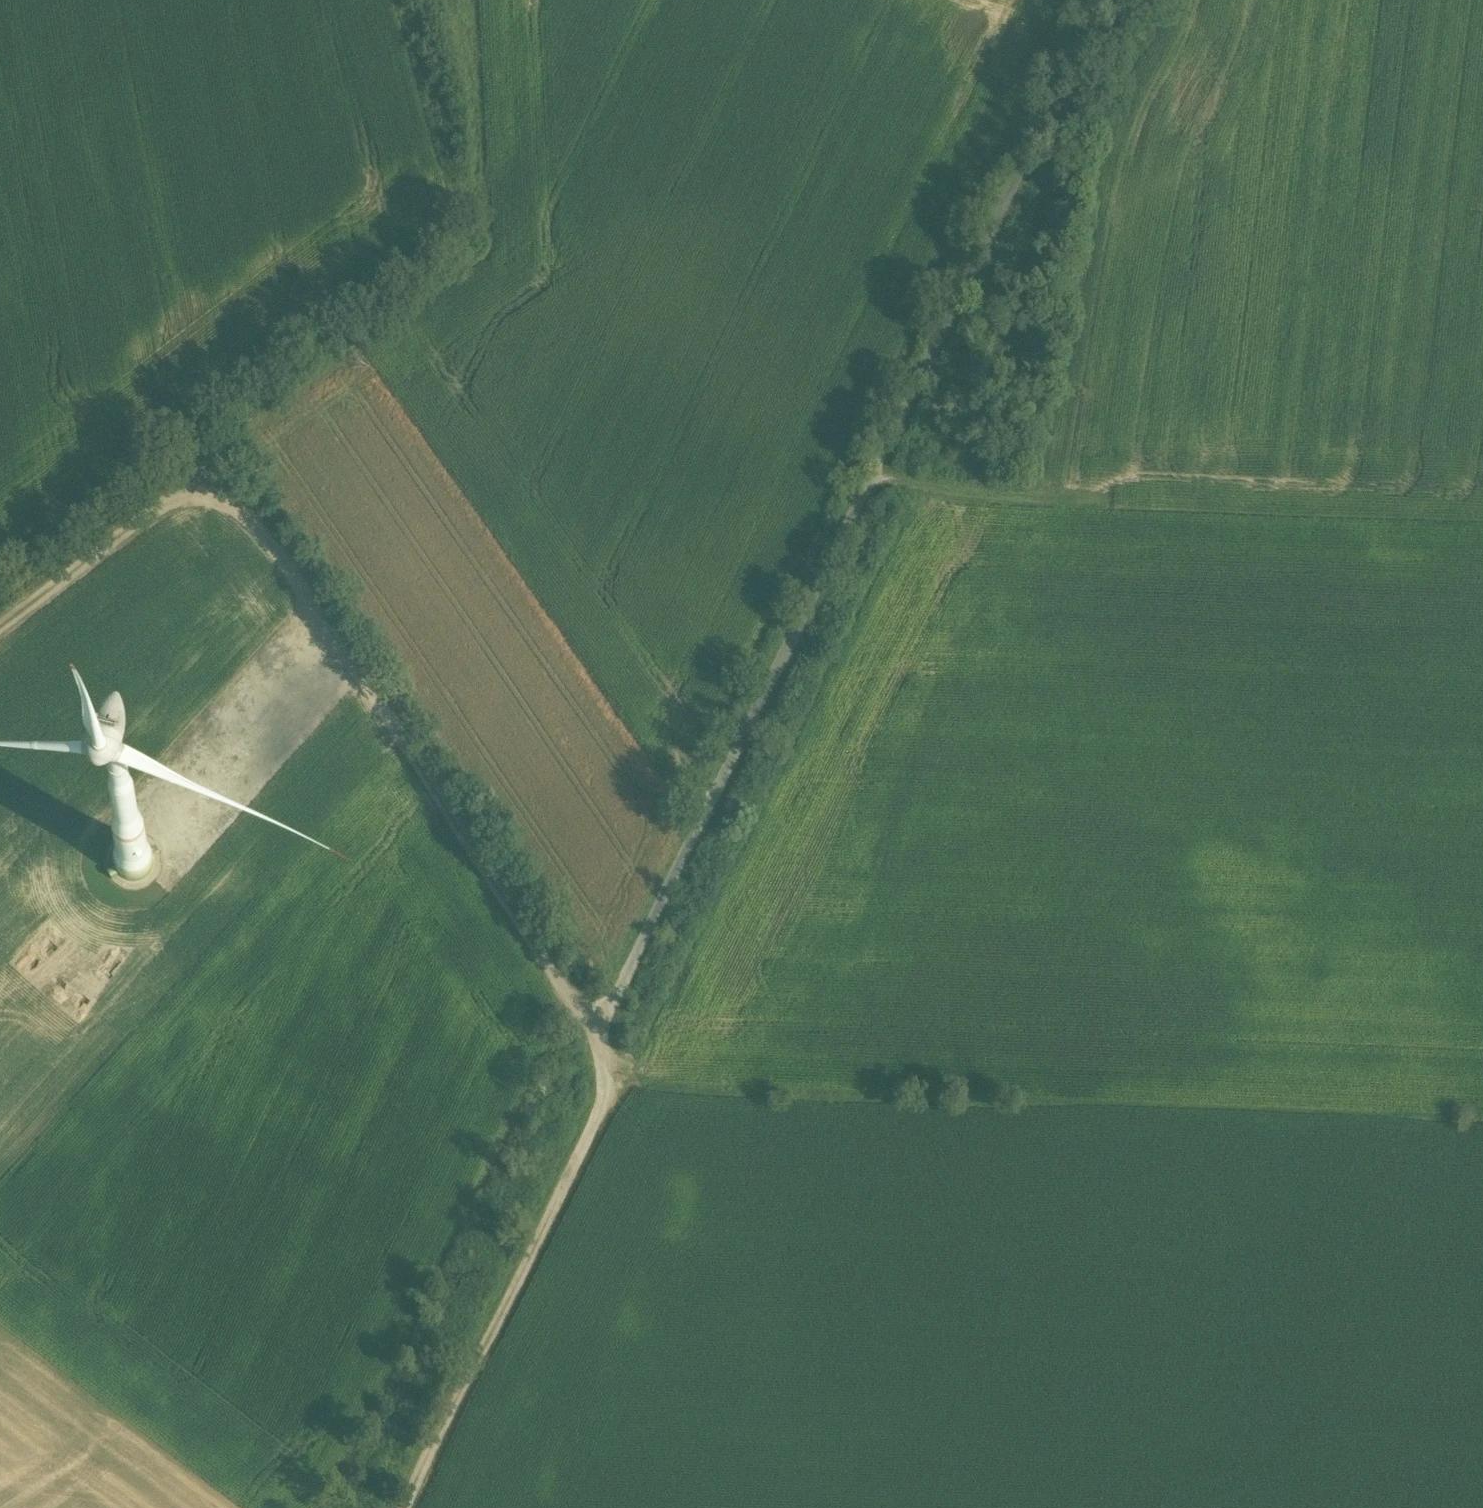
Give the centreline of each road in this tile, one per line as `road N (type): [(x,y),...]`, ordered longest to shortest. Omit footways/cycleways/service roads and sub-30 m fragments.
road 1 (track): [(1104,0),(605,1025),(613,1082),(405,1507)]
road 2 (track): [(605,1025),(245,501),(219,482),(186,489),(0,628)]

